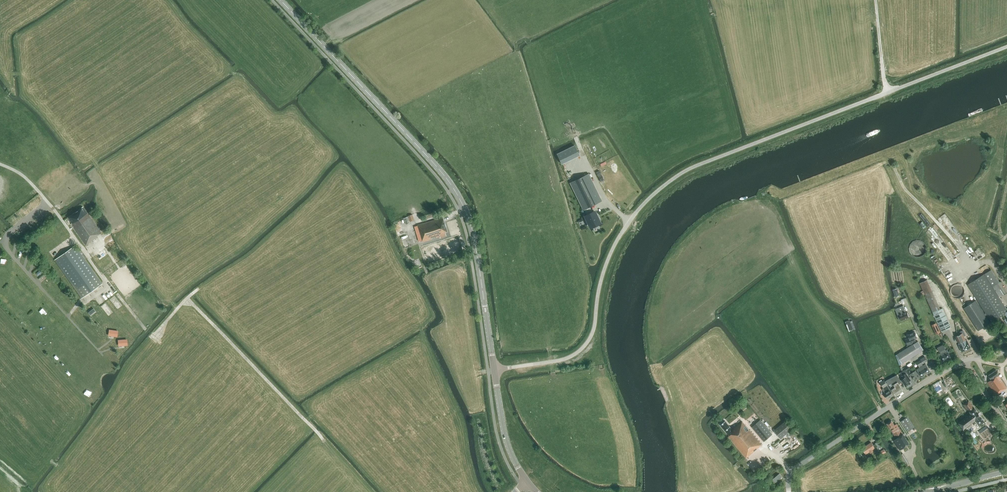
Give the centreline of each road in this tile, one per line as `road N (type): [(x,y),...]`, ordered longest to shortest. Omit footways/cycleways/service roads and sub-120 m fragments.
road 1 (unclassified): [(494,370),(580,350),(619,236),(679,175),(1006,47)]
road 2 (secondary): [(494,370),(473,234),(459,198),(280,0)]
road 3 (track): [(324,440),(187,298),(151,335),(77,241)]
road 4 (track): [(892,164),(976,267)]

